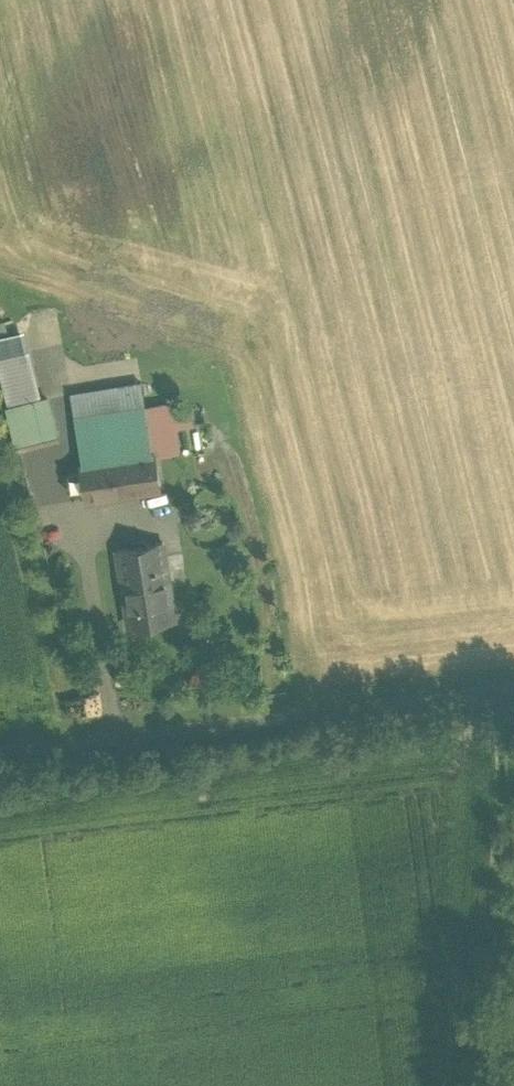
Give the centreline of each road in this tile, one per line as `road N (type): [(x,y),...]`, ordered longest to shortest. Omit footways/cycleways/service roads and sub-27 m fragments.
road 1 (unclassified): [(513,690),(0,755)]

